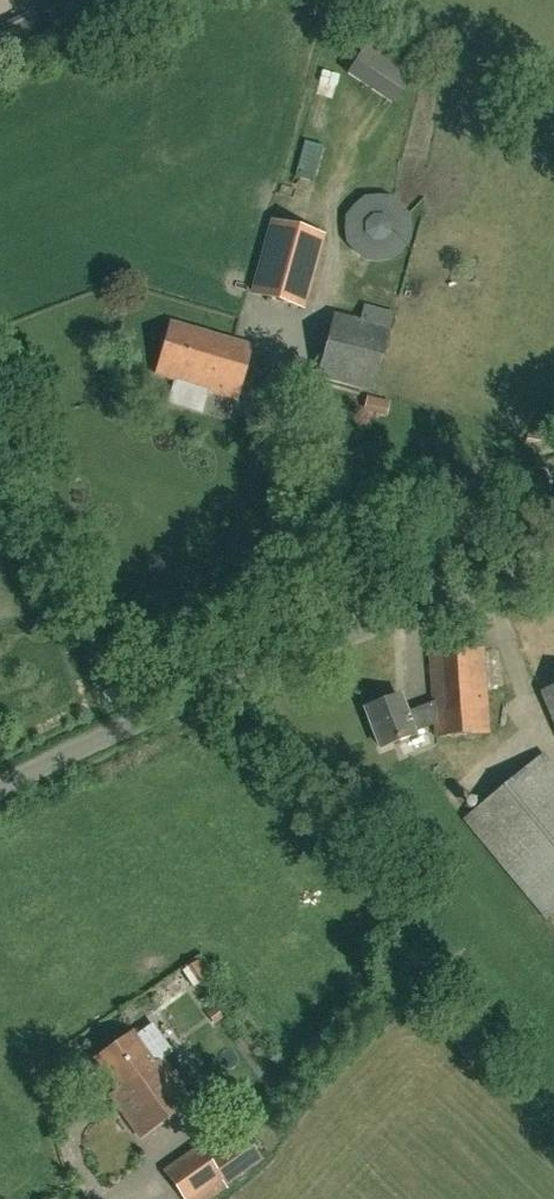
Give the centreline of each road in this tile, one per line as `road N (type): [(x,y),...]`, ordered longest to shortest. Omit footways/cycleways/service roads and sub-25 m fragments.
road 1 (unclassified): [(0,790),(553,557)]

